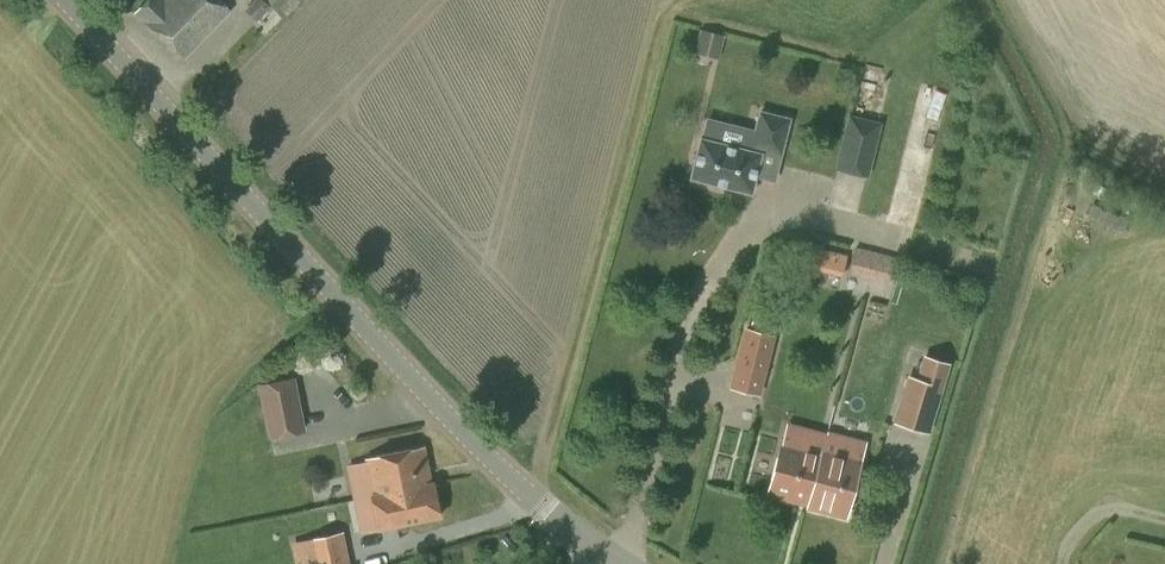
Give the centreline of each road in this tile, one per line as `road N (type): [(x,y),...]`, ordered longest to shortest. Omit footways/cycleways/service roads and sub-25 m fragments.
road 1 (secondary): [(611,563),(488,454),(332,294),(66,0)]

